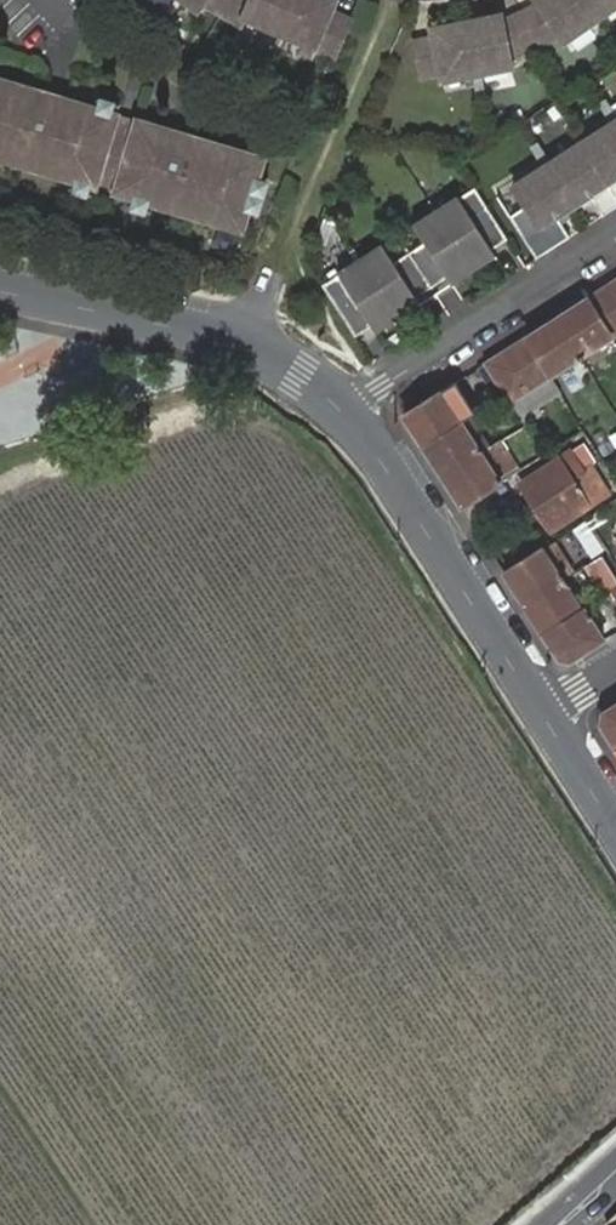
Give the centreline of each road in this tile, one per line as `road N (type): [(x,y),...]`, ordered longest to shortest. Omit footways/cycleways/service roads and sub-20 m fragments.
road 1 (tertiary): [(0,287),(243,346),(301,375),(348,412)]
road 2 (tertiary): [(348,412),(545,715)]
road 3 (residential): [(615,234),(348,412)]
road 4 (track): [(0,1083),(95,1224)]
road 5 (track): [(96,309),(89,340),(0,415)]
road 6 (tertiary): [(545,715),(615,825)]

